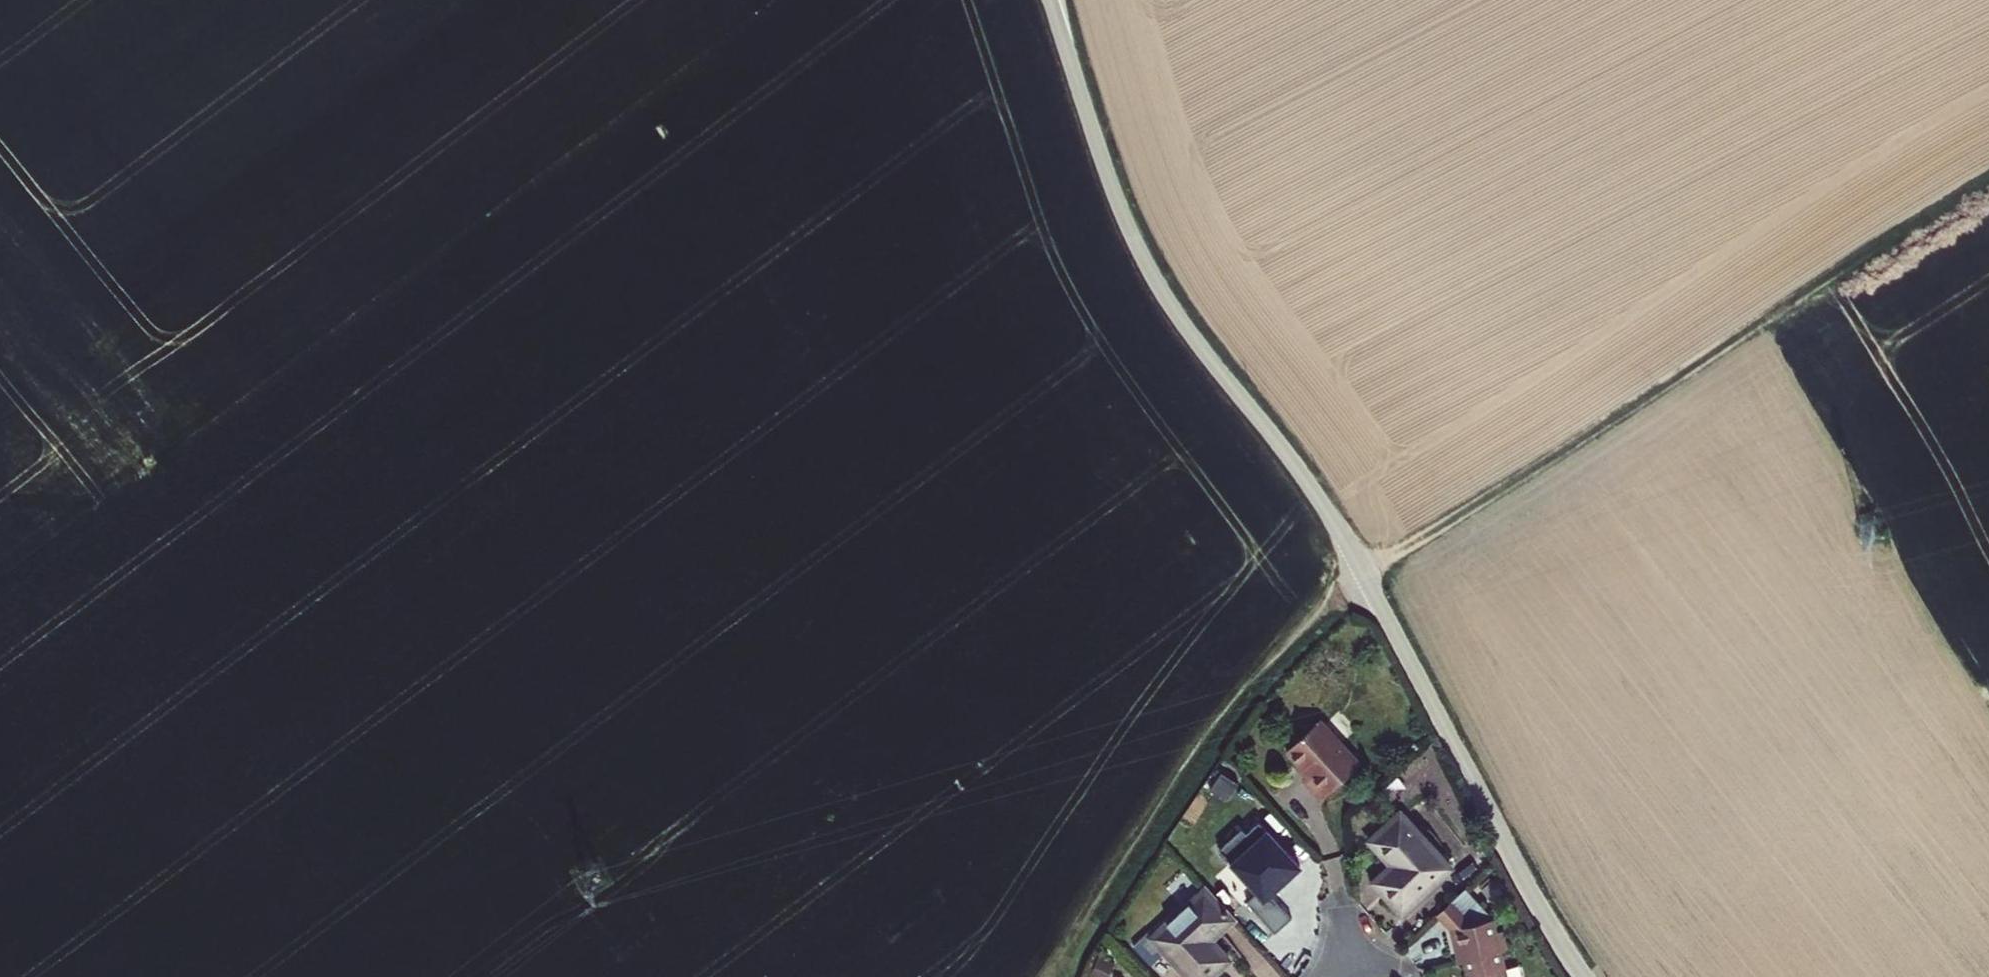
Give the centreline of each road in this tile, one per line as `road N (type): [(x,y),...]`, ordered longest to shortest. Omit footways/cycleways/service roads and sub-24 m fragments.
road 1 (track): [(1055,976),(1196,770),(1335,608),(1988,186)]
road 2 (residential): [(1050,0),(1146,260),(1320,500),(1584,976)]

